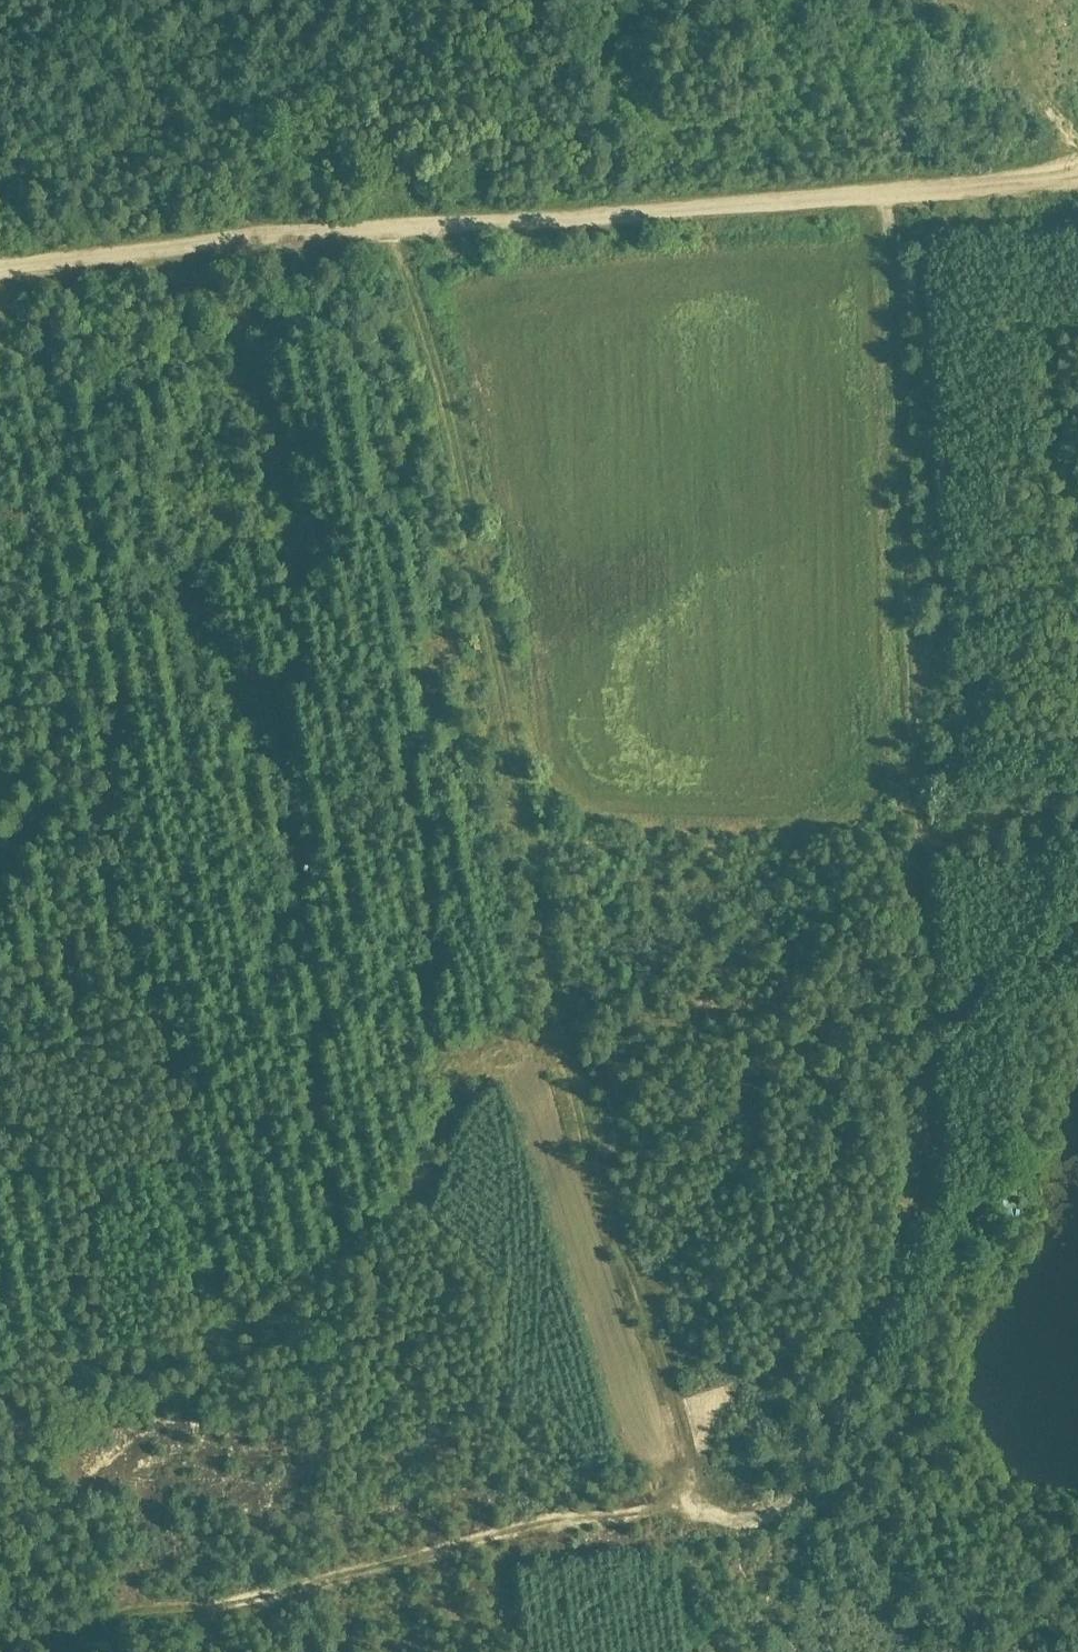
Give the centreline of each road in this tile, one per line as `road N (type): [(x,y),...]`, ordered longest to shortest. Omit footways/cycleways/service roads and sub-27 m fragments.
road 1 (track): [(764,1651),(881,1310),(924,1083),(924,679),(904,177)]
road 2 (track): [(813,1508),(701,1513),(692,1424),(528,921),(472,603),(393,228)]
road 3 (track): [(0,260),(592,213),(1077,163)]
road 4 (track): [(701,1510),(577,1513),(235,1599),(153,1604)]

